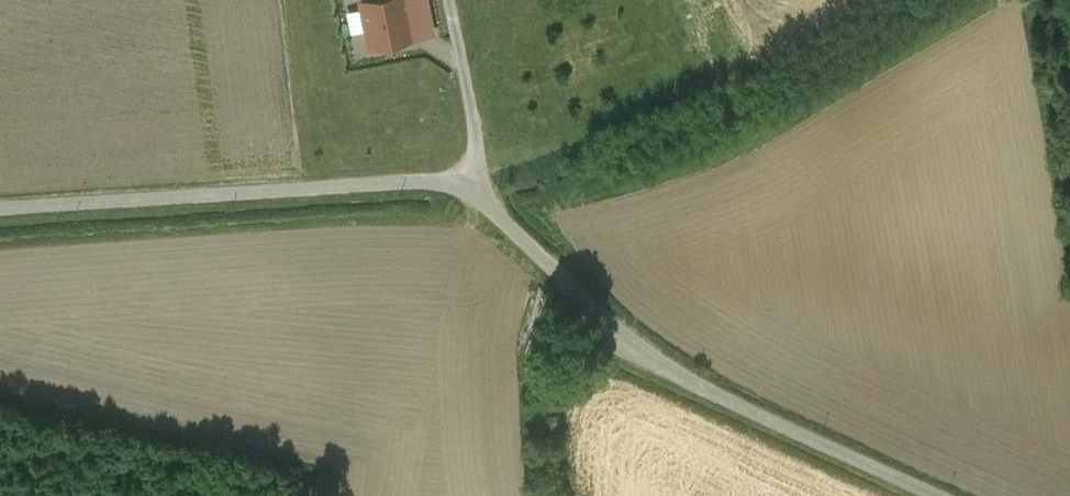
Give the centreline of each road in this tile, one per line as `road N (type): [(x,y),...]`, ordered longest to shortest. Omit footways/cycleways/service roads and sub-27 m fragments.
road 1 (unclassified): [(0,210),(438,184),(492,208),(622,347),(948,495)]

